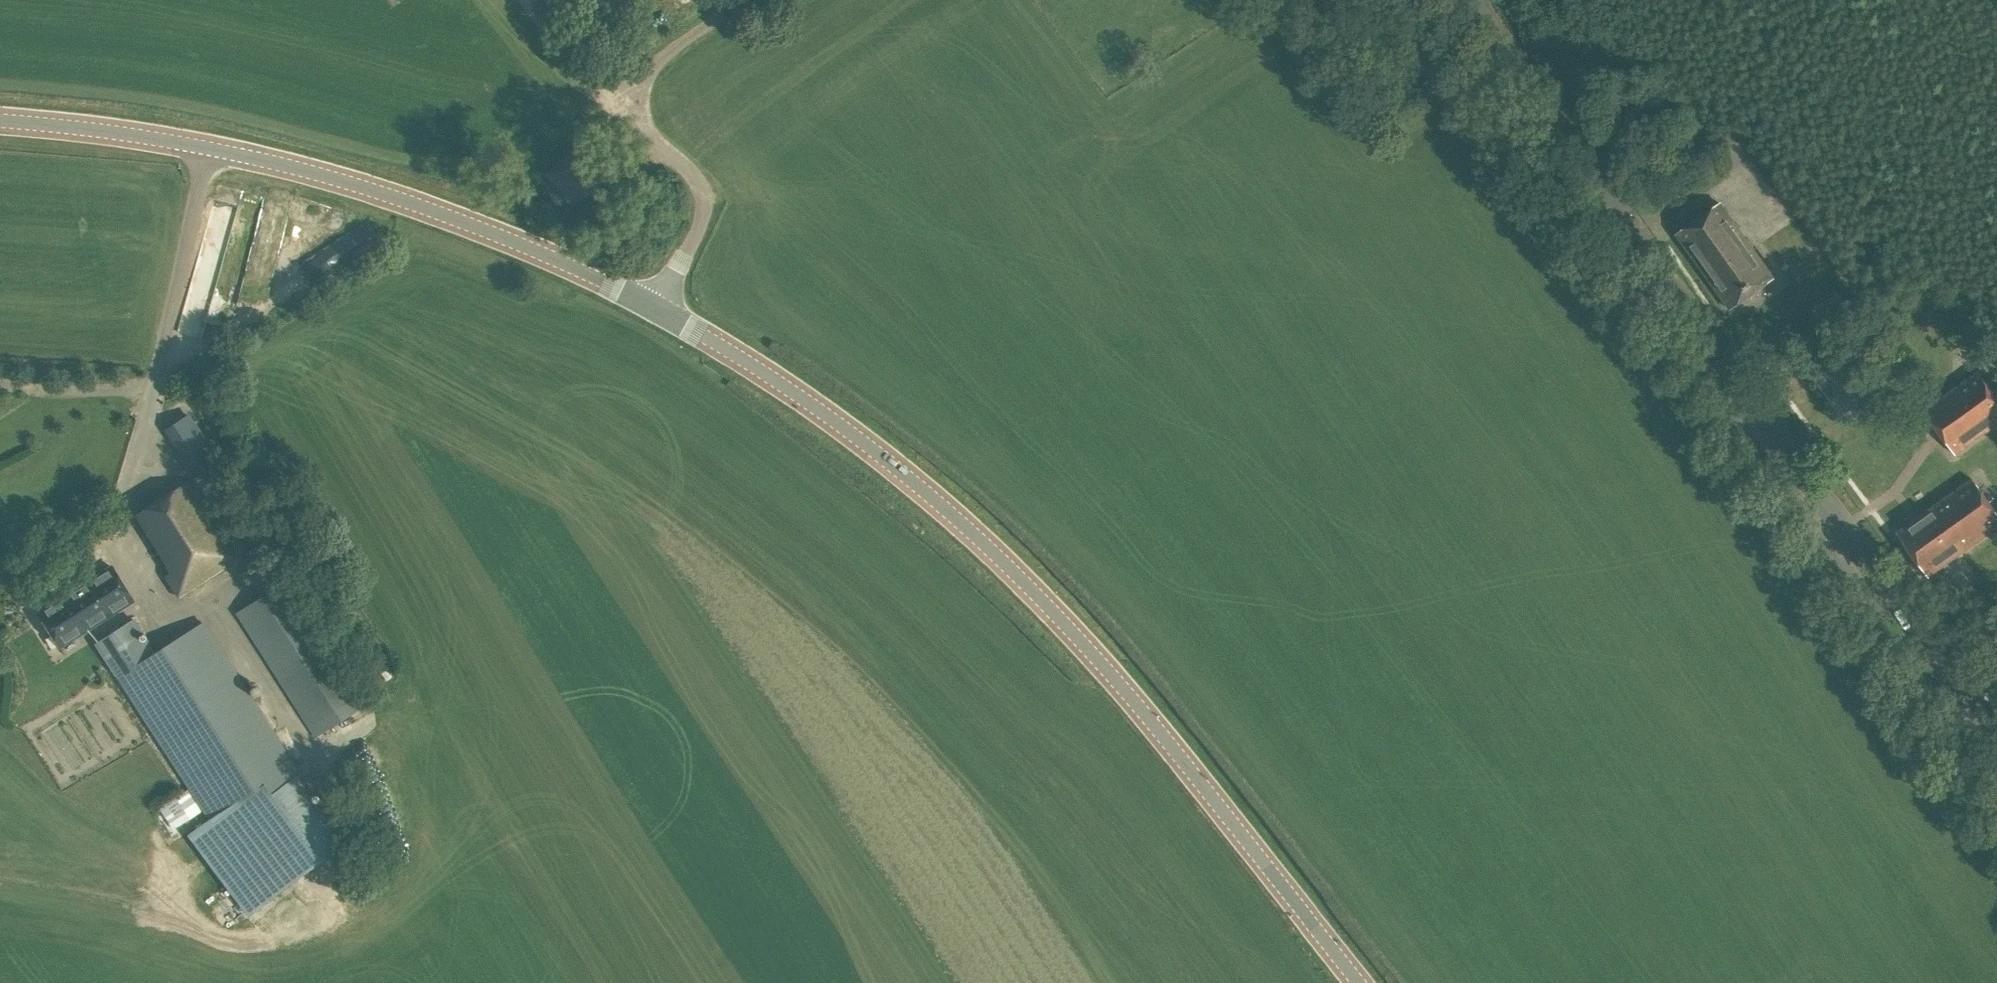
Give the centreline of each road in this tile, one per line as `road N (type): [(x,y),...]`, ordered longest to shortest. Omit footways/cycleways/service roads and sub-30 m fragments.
road 1 (secondary): [(1360,982),(1121,685),(1023,581),(834,421),(653,301)]
road 2 (secondary): [(653,301),(493,232),(328,176),(207,147),(0,120)]
road 3 (unclassified): [(653,301),(702,221),(702,189),(639,134),(616,99)]

